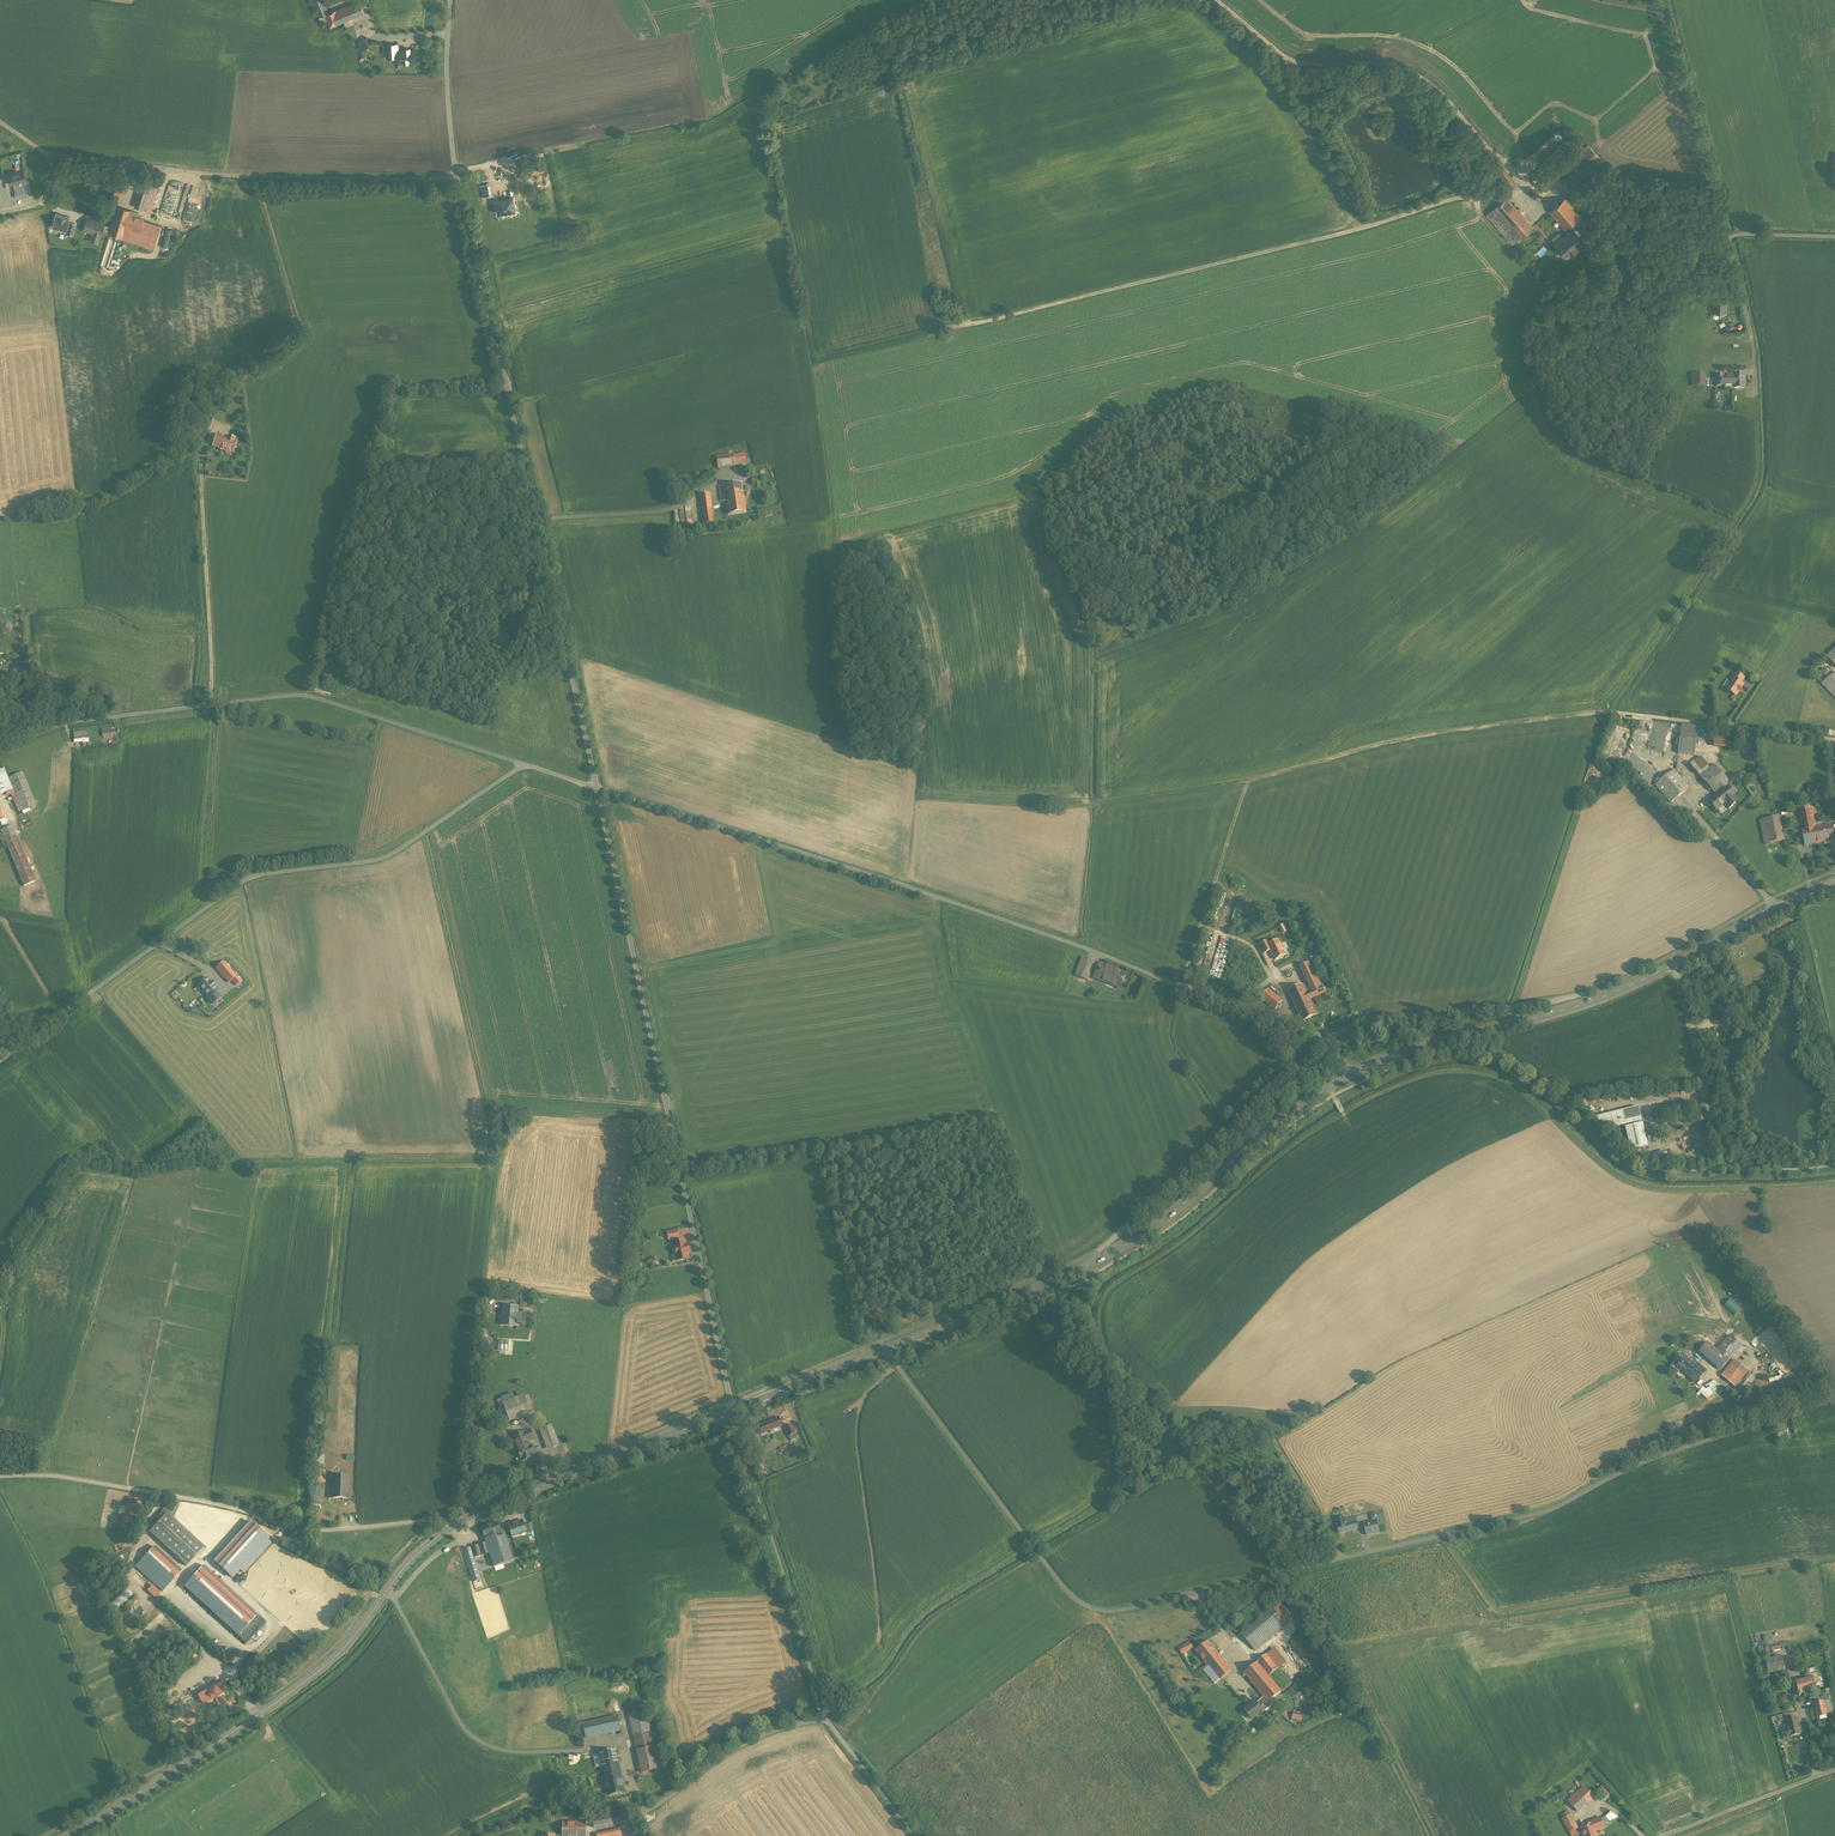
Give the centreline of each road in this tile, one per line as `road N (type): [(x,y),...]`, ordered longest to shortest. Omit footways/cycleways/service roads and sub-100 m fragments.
road 1 (unclassified): [(887,1348),(1067,1591),(1108,1611),(1545,1513),(1662,1455),(1834,1398)]
road 2 (unclassified): [(1328,1039),(1145,969),(596,788)]
road 3 (unclassified): [(596,788),(733,1410)]
road 4 (unclassified): [(456,175),(596,788)]
road 5 (unclassified): [(525,765),(385,858),(245,881),(0,1061)]
road 6 (tertiary): [(1354,1075),(1281,1120),(1175,1211),(1115,1251),(887,1348)]
road 7 (unclassified): [(525,765),(309,696),(73,723),(0,751)]
road 8 (track): [(1604,712),(1408,737),(1260,779),(1096,807)]
road 9 (tertiary): [(450,1528),(408,1563),(314,1674),(67,1835)]
road 10 (unclassified): [(733,1410),(822,1711),(915,1835)]
road 11 (unclassified): [(0,1476),(82,1480),(309,1530),(434,1519),(450,1528)]
road 12 (unclassified): [(55,156),(281,177),(456,175)]
road 13 (track): [(1217,0),(1283,55),(1393,66),(1439,88),(1527,184)]
road 14 (tertiary): [(1673,964),(1582,1005),(1434,1043),(1354,1075)]
road 15 (unclassified): [(1097,1251),(1328,1039)]
road 16 (tertiary): [(733,1410),(450,1528)]
road 17 (unclassified): [(1834,236),(1727,237),(1757,385)]
road 18 (track): [(128,1489),(177,1255)]
road 19 (unclassified): [(1834,741),(1604,712)]
road 20 (track): [(1186,985),(1247,781)]
road 21 (unclassified): [(1673,964),(1723,1170)]
road 22 (unclassified): [(1662,1835),(1834,1768)]
road 23 (tertiary): [(1834,882),(1673,964)]
road 24 (unclassified): [(456,175),(446,66),(452,0)]
road 25 (tertiary): [(887,1348),(733,1410)]

